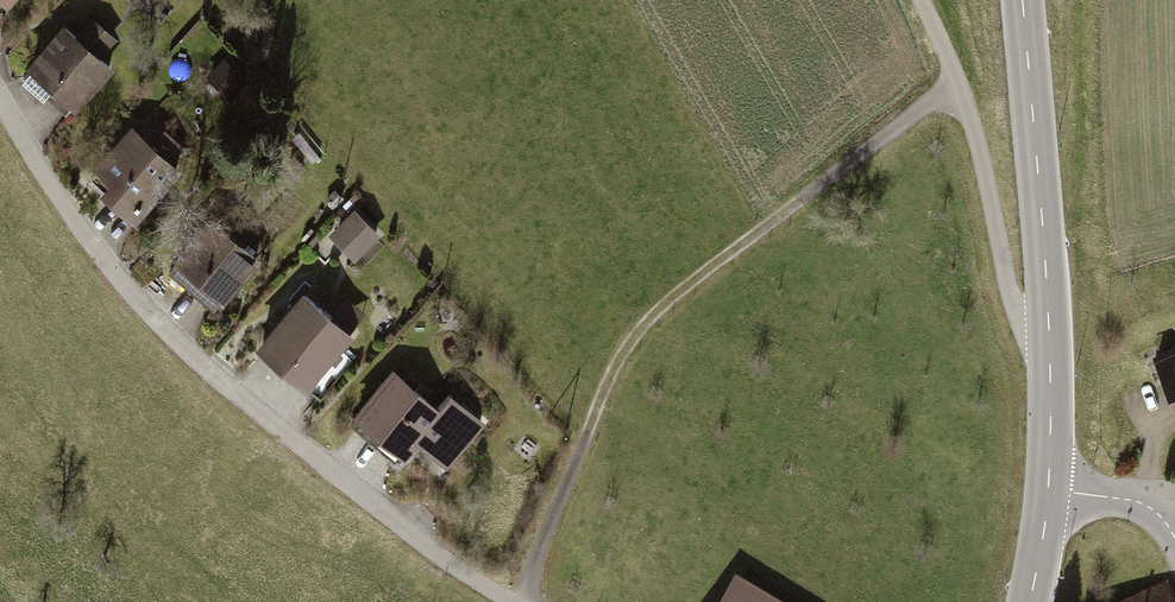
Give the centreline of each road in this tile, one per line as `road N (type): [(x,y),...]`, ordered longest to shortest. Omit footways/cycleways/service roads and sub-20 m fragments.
road 1 (tertiary): [(1024,0),(1045,225),(1050,495)]
road 2 (track): [(583,447),(613,377),(650,323),(764,236)]
road 3 (track): [(955,78),(764,236)]
road 4 (track): [(1045,225),(1070,180),(1070,0)]
road 5 (track): [(583,447),(538,553),(526,601)]

